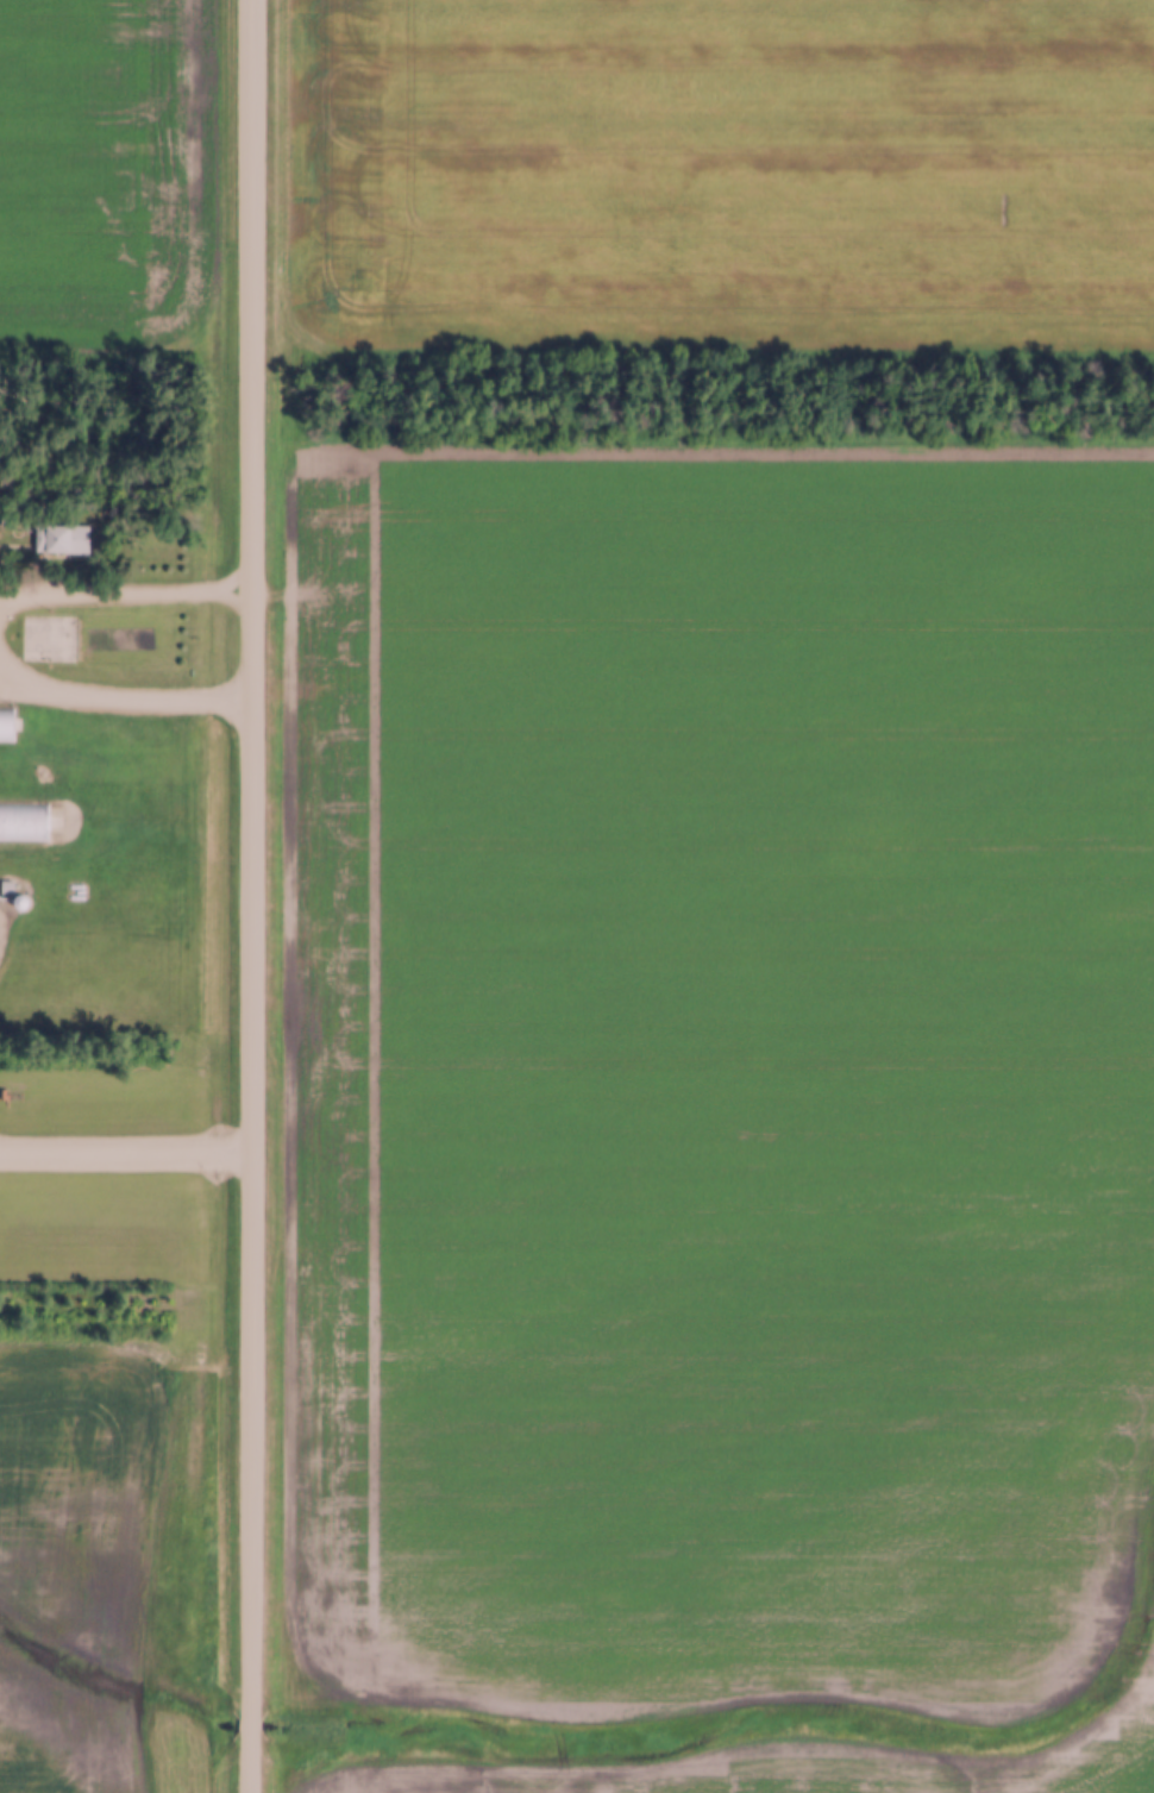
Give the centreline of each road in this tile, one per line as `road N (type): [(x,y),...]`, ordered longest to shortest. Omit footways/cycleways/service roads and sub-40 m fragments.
road 1 (tertiary): [(248,1792),(251,0)]

